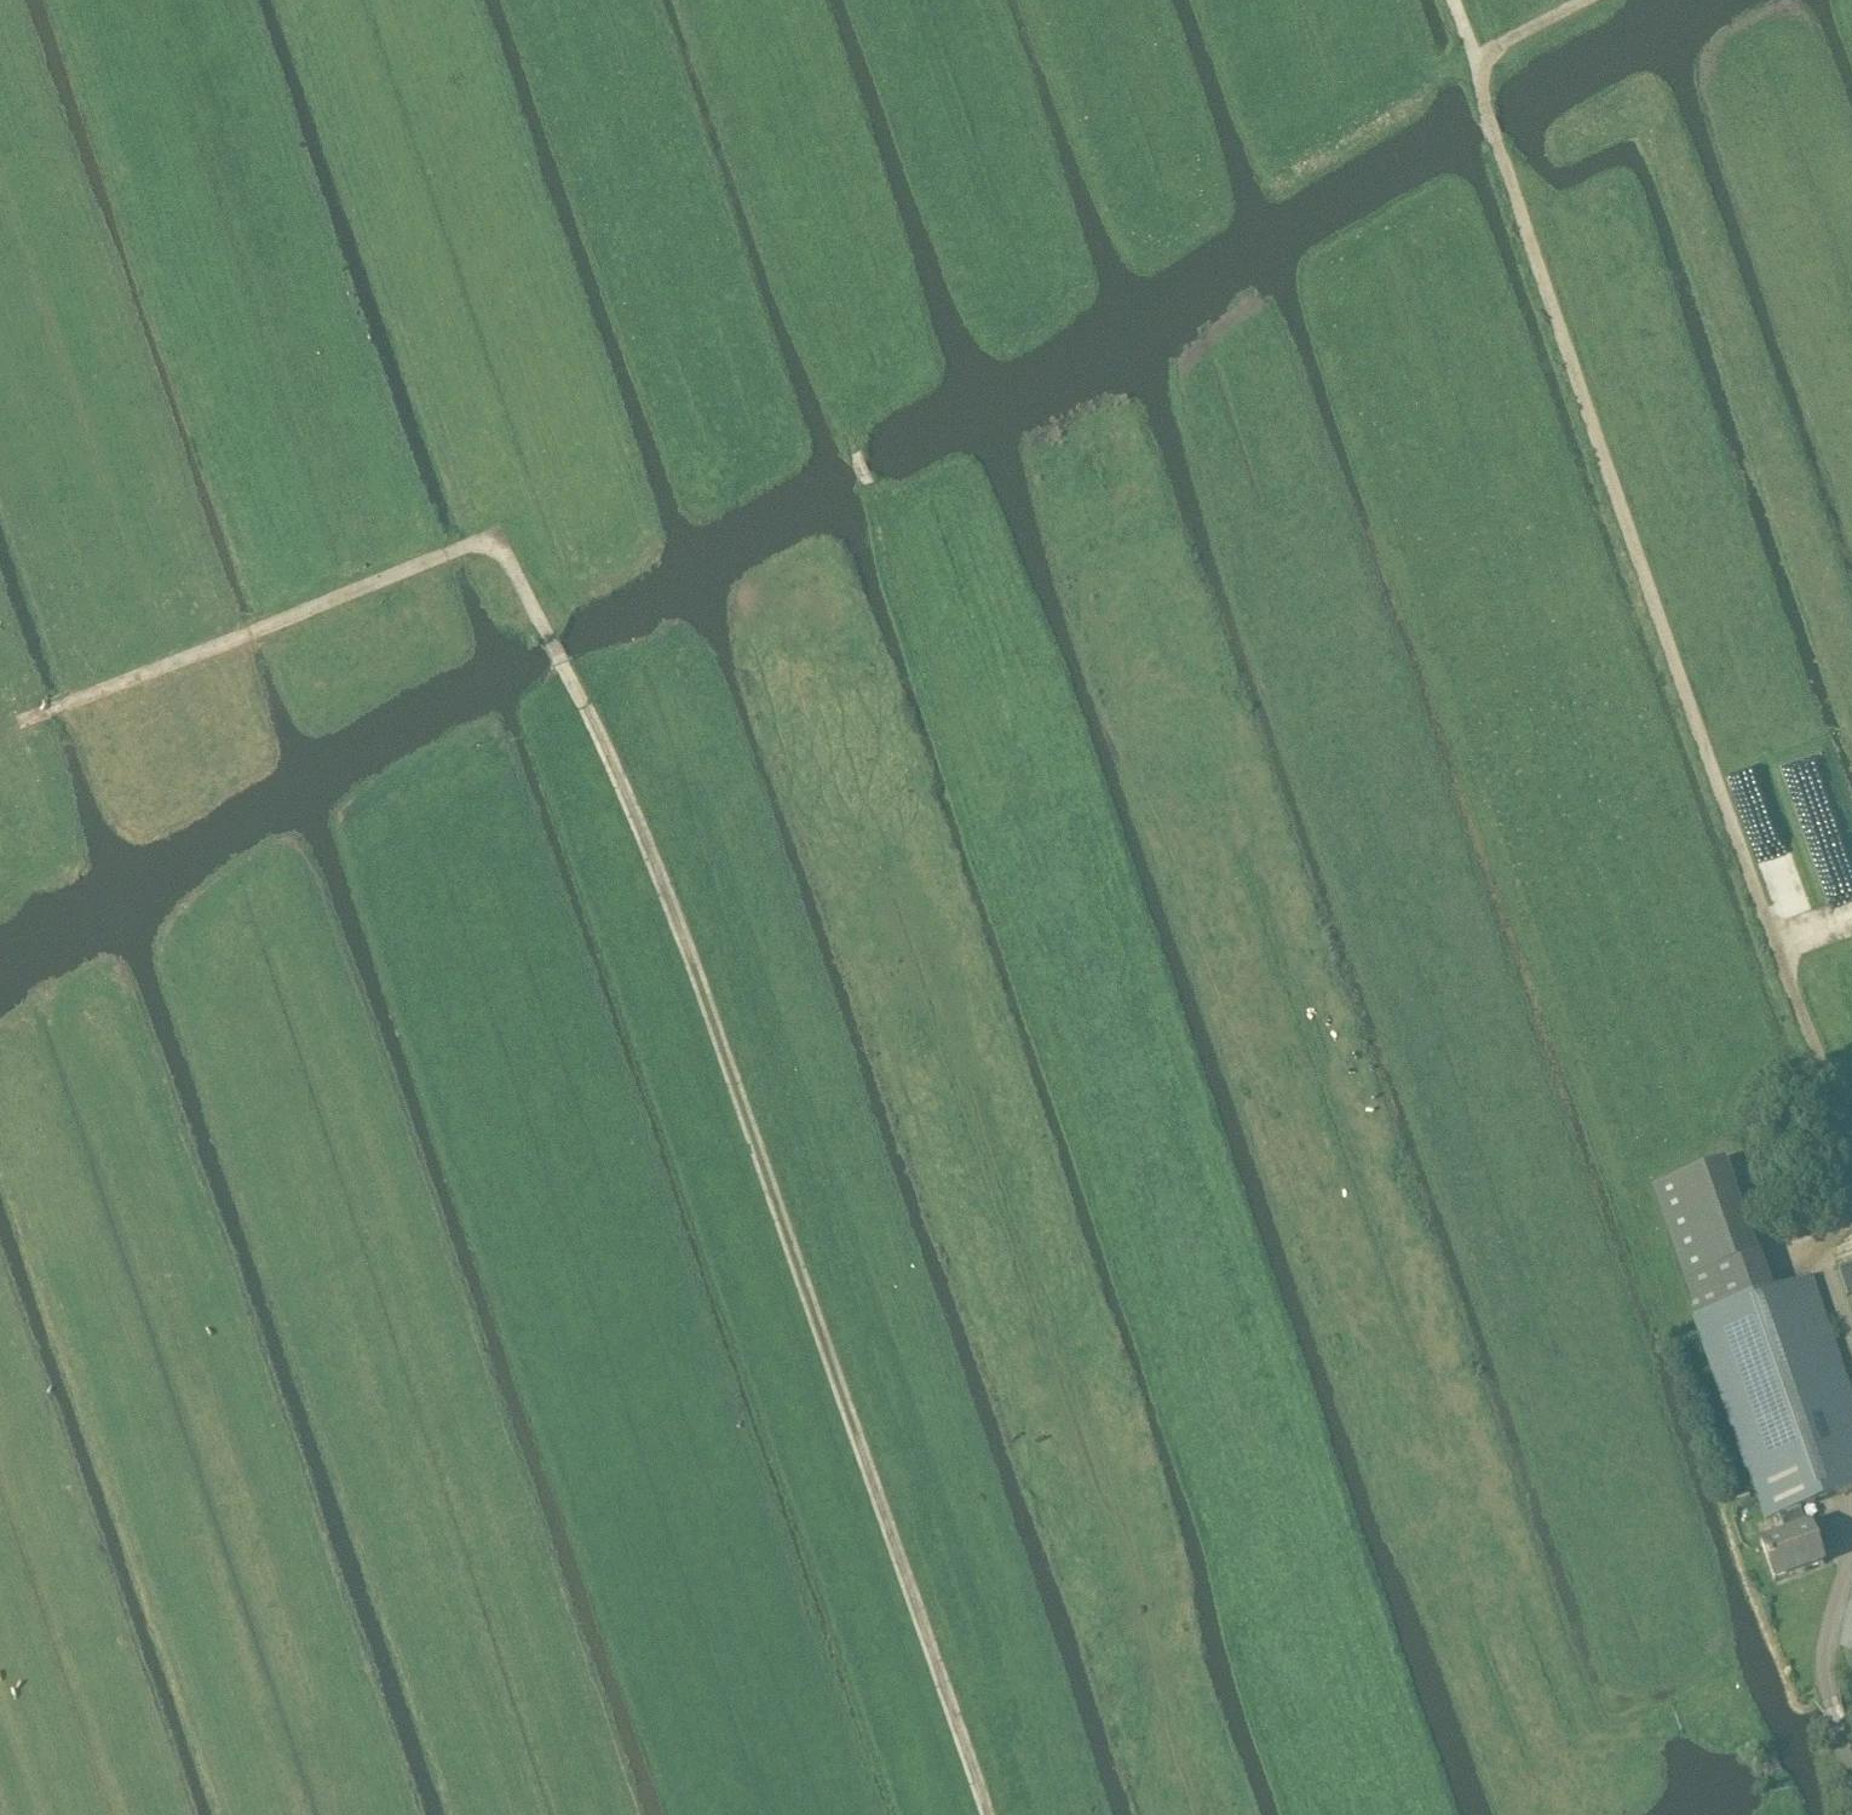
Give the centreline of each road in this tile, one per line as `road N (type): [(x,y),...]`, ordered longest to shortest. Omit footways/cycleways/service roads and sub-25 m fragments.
road 1 (track): [(1851,1136),(1644,575),(1454,0)]
road 2 (track): [(1476,59),(1582,0)]

